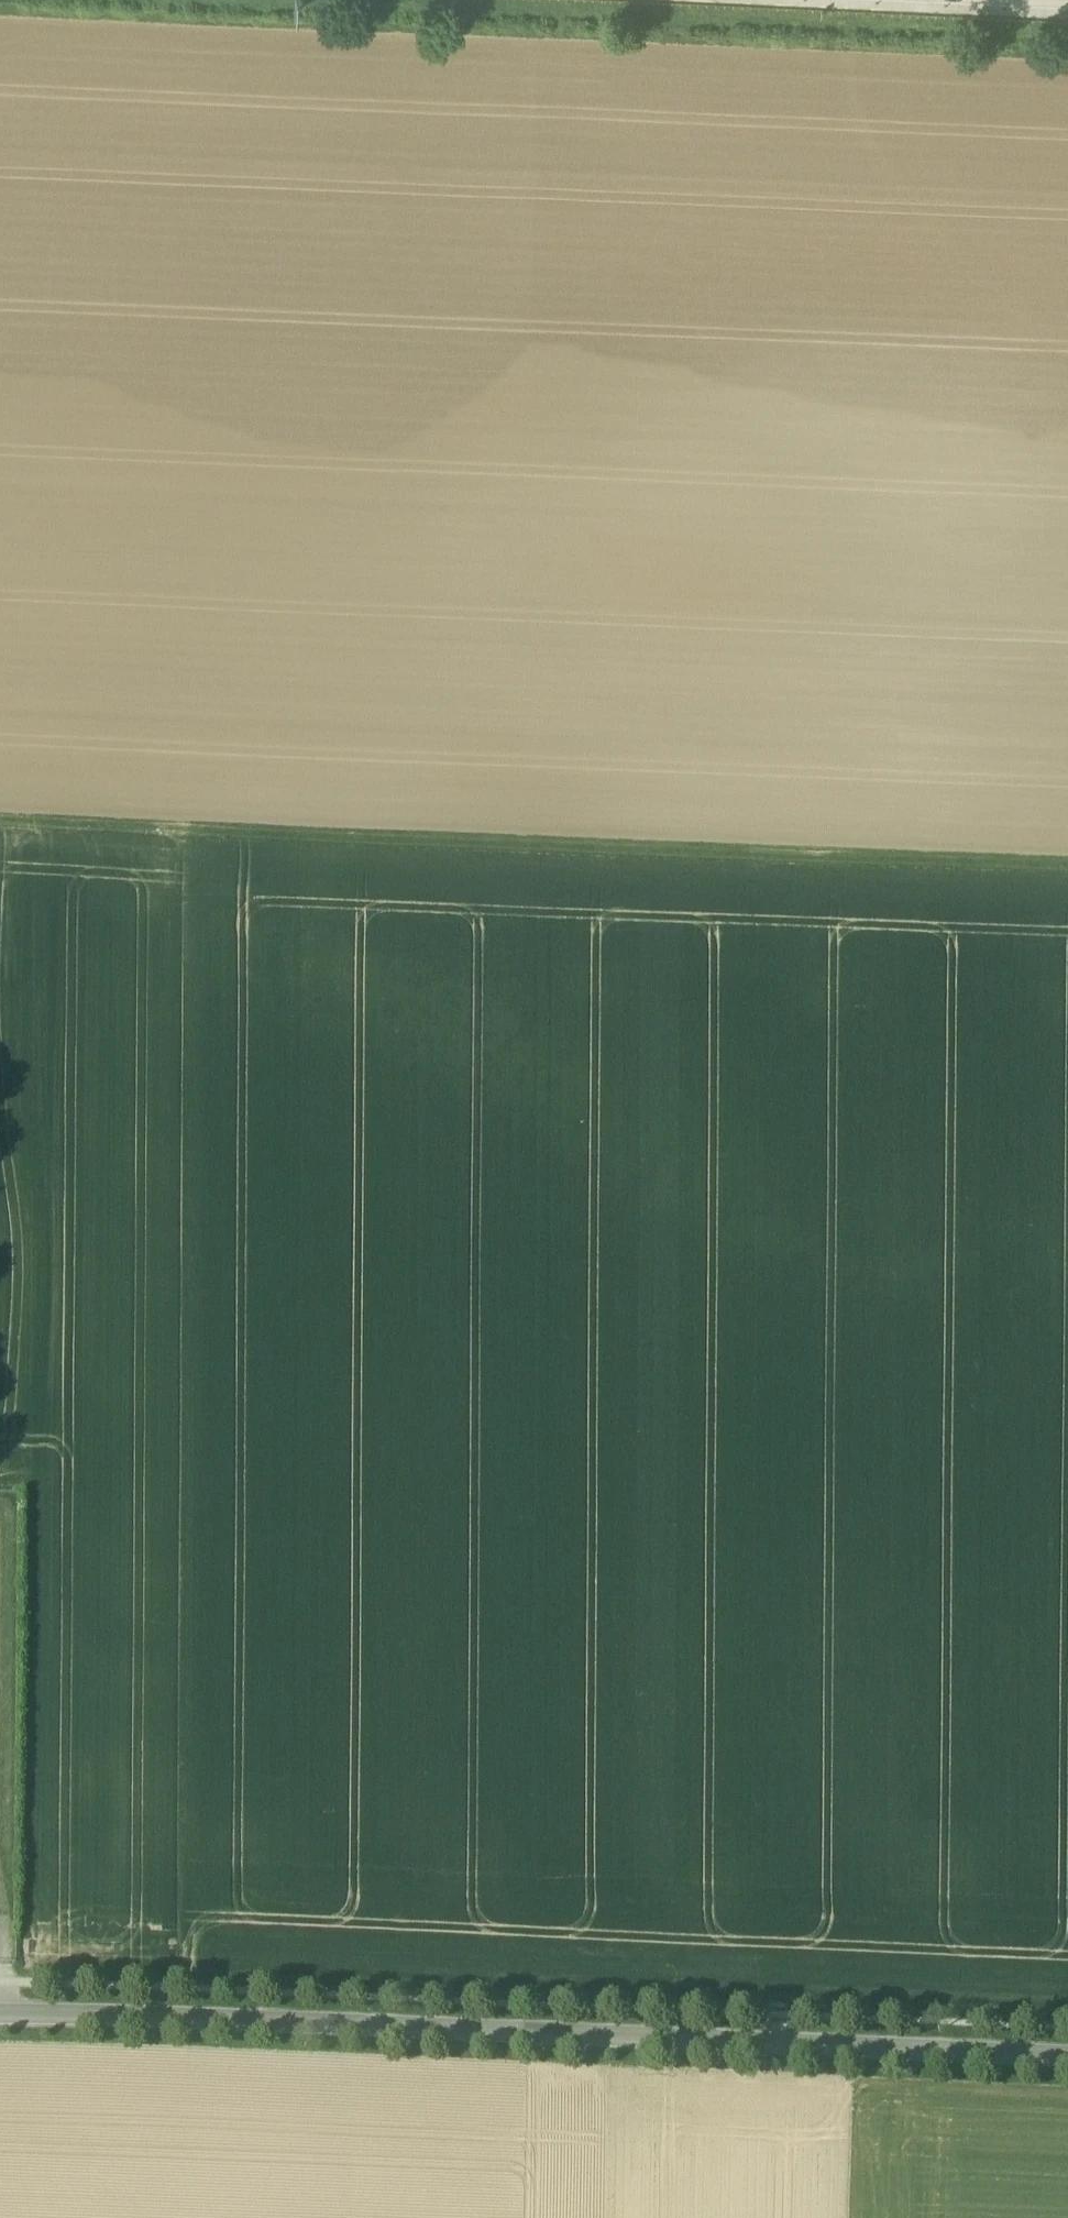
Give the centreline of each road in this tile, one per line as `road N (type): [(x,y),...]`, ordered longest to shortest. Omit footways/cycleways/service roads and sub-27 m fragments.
road 1 (track): [(0,820),(1067,865)]
road 2 (tertiary): [(1067,2058),(0,2015)]
road 3 (track): [(607,2217),(611,2038)]

